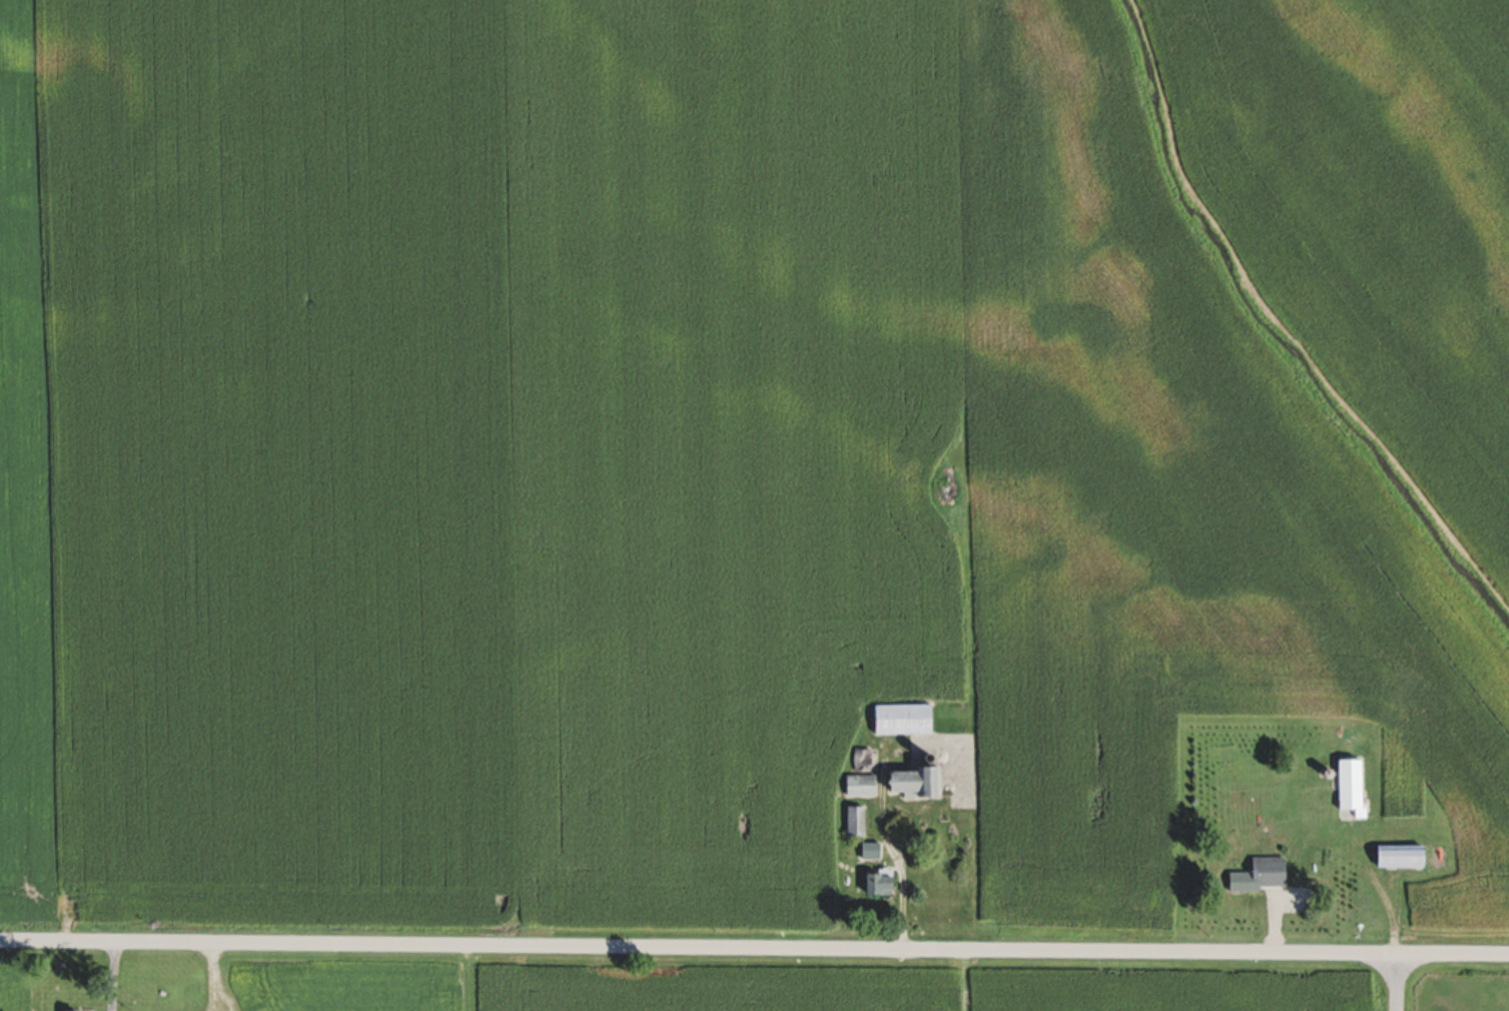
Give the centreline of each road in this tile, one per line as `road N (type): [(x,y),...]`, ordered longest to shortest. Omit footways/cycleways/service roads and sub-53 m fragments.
road 1 (residential): [(1508,965),(0,951)]

